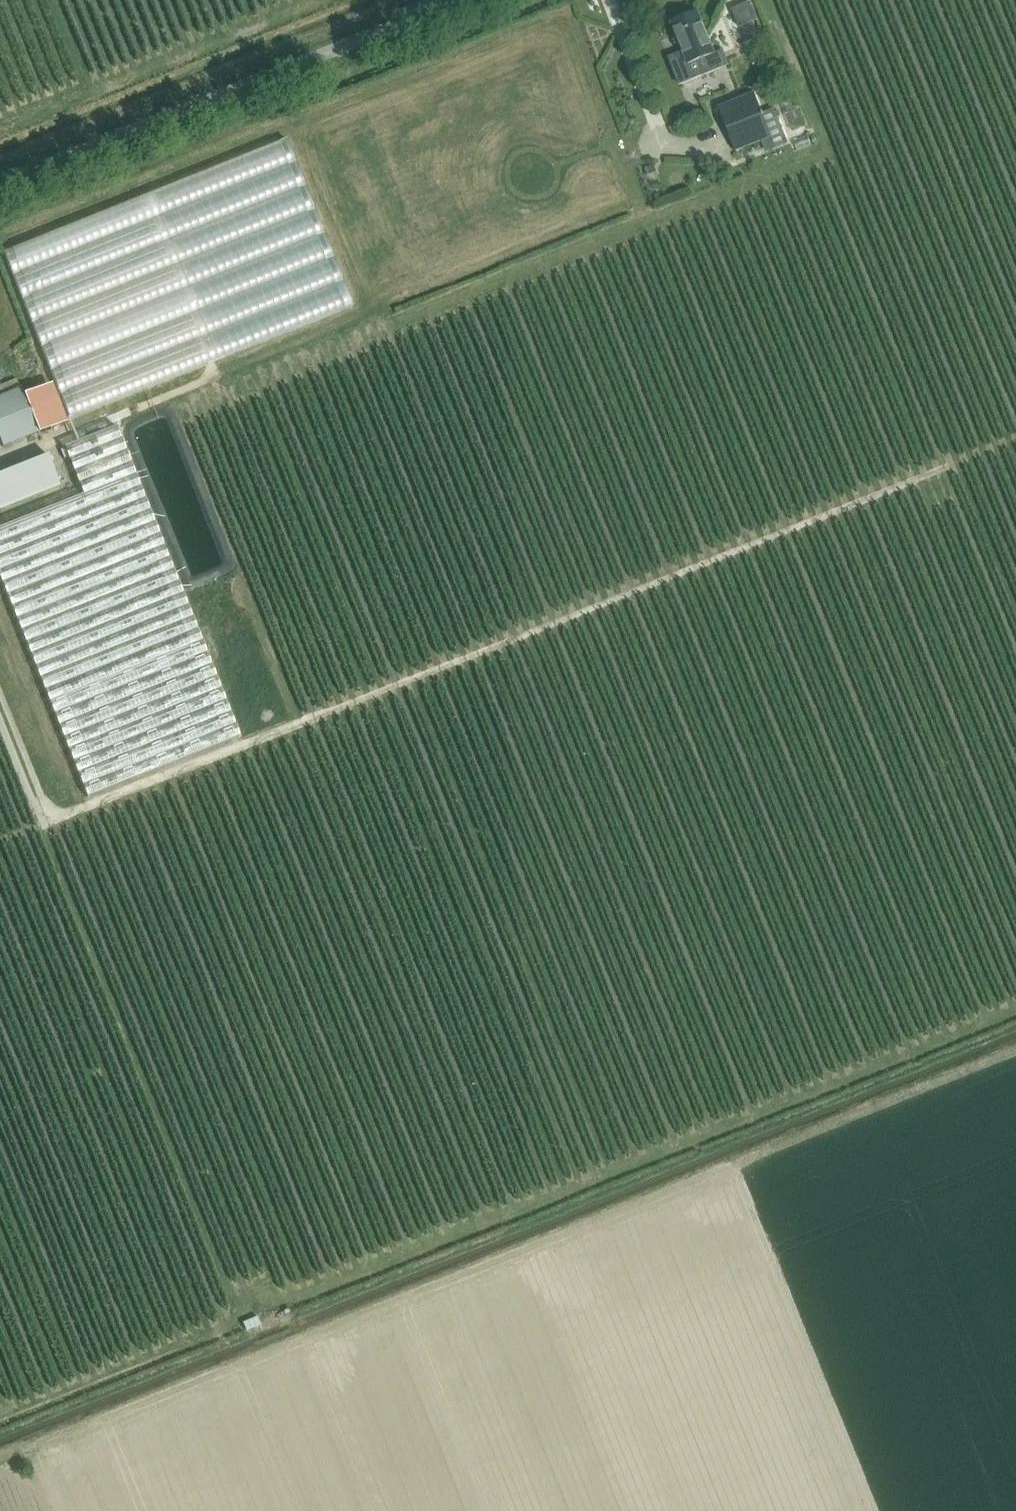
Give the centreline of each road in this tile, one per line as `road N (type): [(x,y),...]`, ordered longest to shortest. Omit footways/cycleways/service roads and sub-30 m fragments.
road 1 (unclassified): [(0,184),(456,0)]

